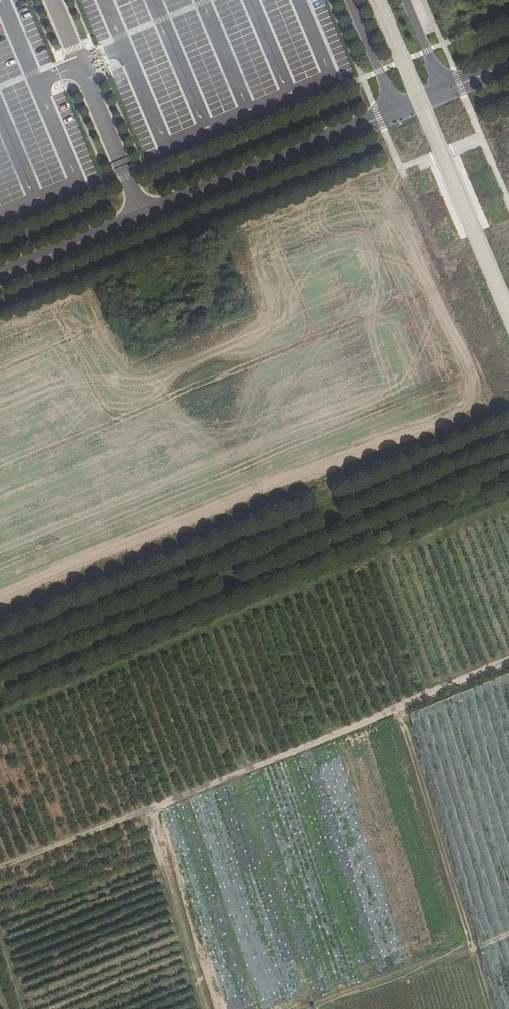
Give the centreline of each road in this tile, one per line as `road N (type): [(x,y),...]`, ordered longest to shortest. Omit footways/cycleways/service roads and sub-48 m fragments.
road 1 (track): [(0,871),(508,662)]
road 2 (unclassified): [(0,277),(396,111)]
road 3 (unclassified): [(349,0),(396,111)]

